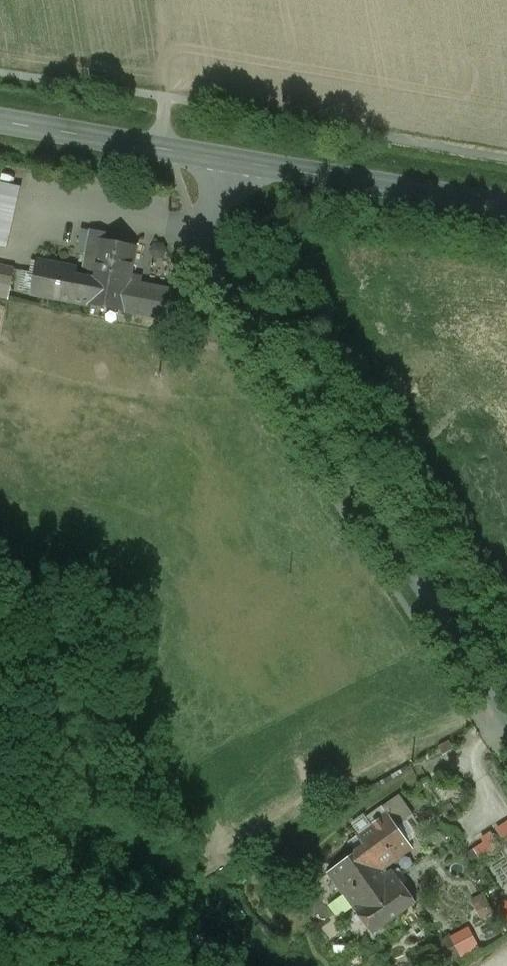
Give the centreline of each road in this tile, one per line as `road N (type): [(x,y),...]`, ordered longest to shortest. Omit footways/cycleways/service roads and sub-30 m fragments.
road 1 (unclassified): [(228,161),(217,232),(226,285),(506,715)]
road 2 (tertiary): [(228,161),(506,205)]
road 3 (tertiary): [(0,122),(228,161)]

